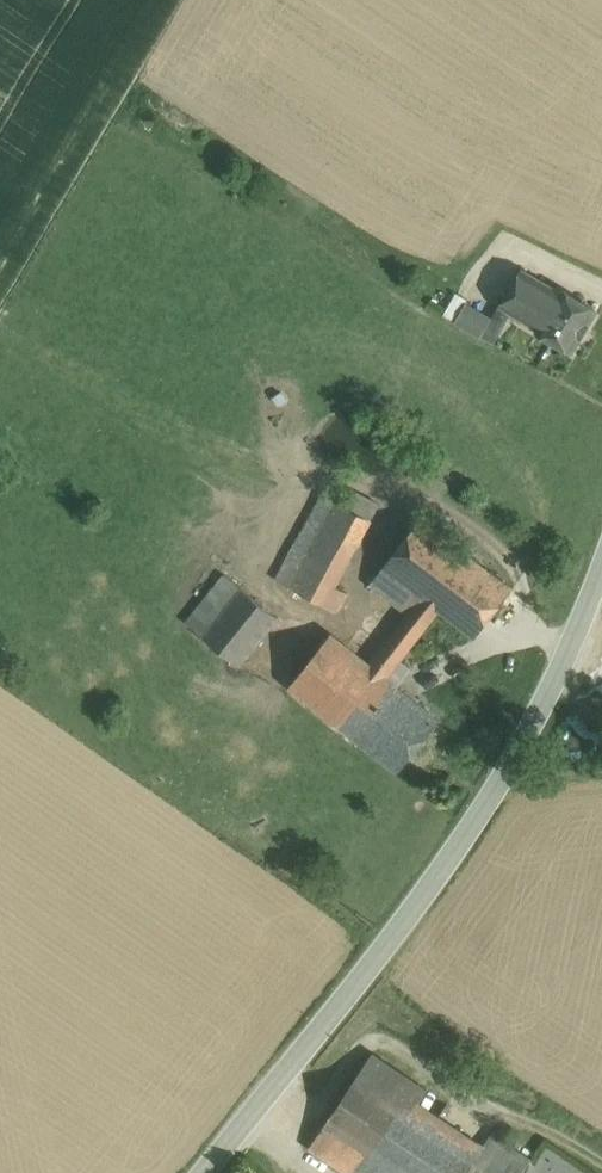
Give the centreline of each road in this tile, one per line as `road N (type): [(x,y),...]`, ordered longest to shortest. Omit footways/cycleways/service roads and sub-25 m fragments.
road 1 (tertiary): [(202,1172),(503,786),(601,573)]

